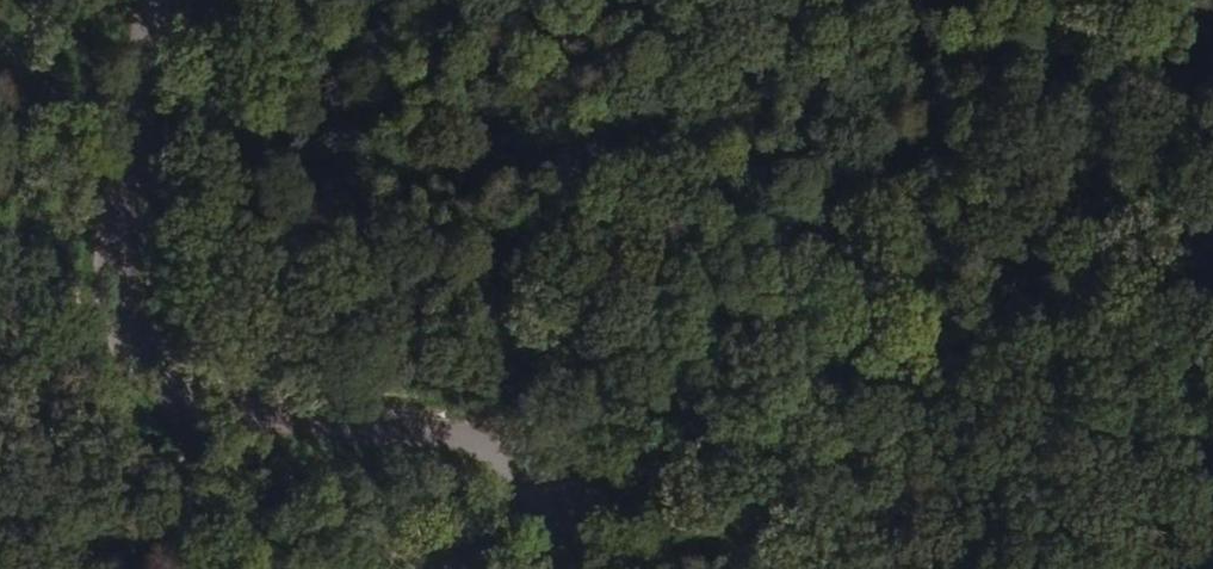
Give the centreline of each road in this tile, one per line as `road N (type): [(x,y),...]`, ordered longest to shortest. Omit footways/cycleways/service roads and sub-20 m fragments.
road 1 (unclassified): [(558,568),(564,509),(518,454),(438,427),(218,394),(163,375),(136,348),(122,308),(122,266),(168,0)]
road 2 (track): [(647,568),(655,497),(564,509)]

